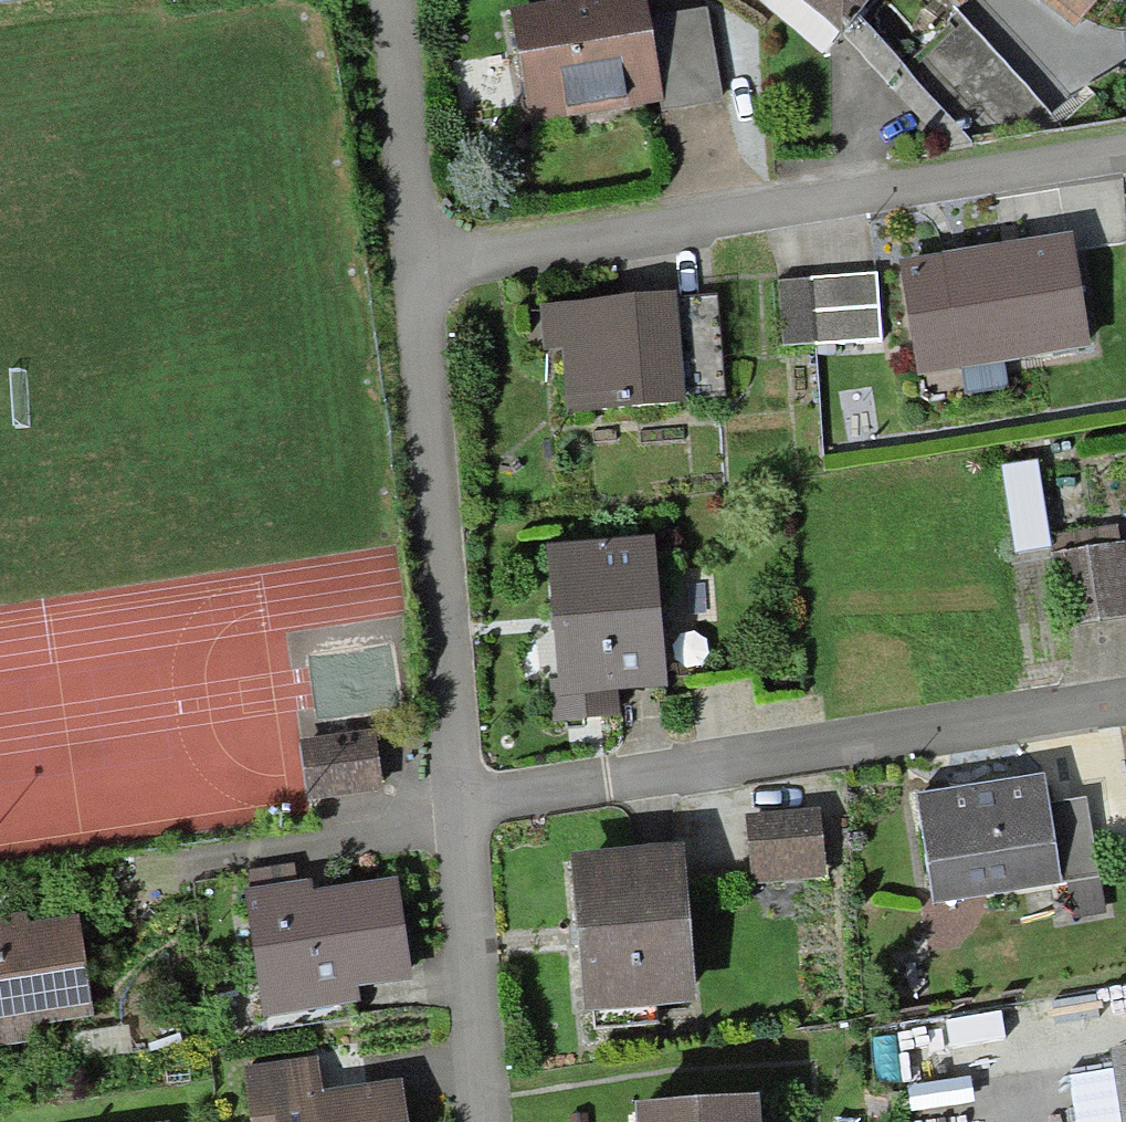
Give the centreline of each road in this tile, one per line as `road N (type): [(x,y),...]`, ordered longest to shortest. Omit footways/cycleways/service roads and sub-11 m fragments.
road 1 (unclassified): [(1125,152),(422,269)]
road 2 (residential): [(1125,698),(452,801)]
road 3 (residential): [(452,801),(422,269)]
road 4 (residential): [(483,1121),(452,801)]
road 5 (residential): [(422,269),(379,0)]

